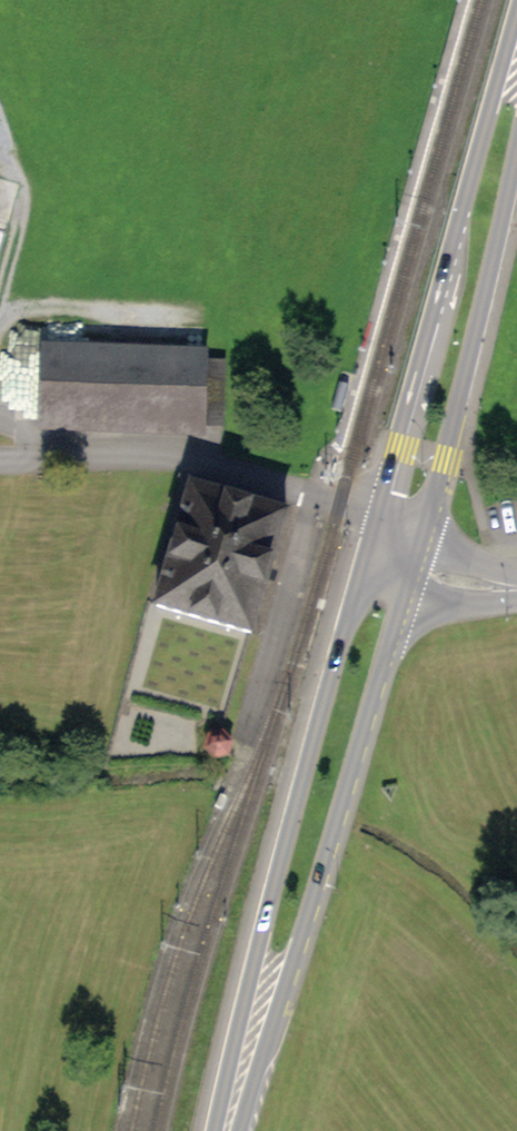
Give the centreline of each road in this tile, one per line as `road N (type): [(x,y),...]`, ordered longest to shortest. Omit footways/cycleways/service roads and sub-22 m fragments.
road 1 (secondary): [(379,508),(243,1007),(233,1105)]
road 2 (secondary): [(233,1105),(279,1015),(415,571)]
road 3 (secondary): [(516,8),(379,508)]
road 4 (secondary): [(415,571),(516,154)]

